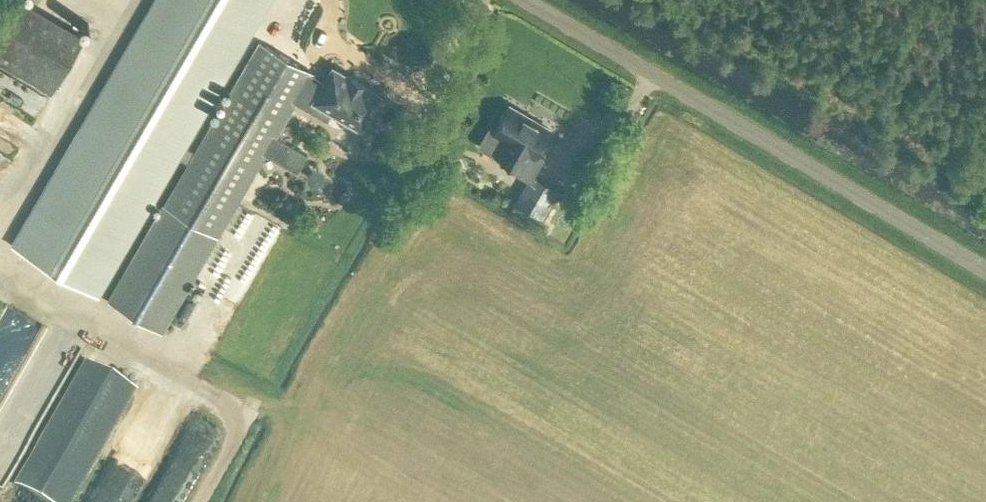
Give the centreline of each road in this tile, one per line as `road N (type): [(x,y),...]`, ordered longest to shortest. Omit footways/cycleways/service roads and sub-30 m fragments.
road 1 (unclassified): [(985,271),(528,0)]
road 2 (track): [(151,353),(221,432),(224,450),(196,501)]

